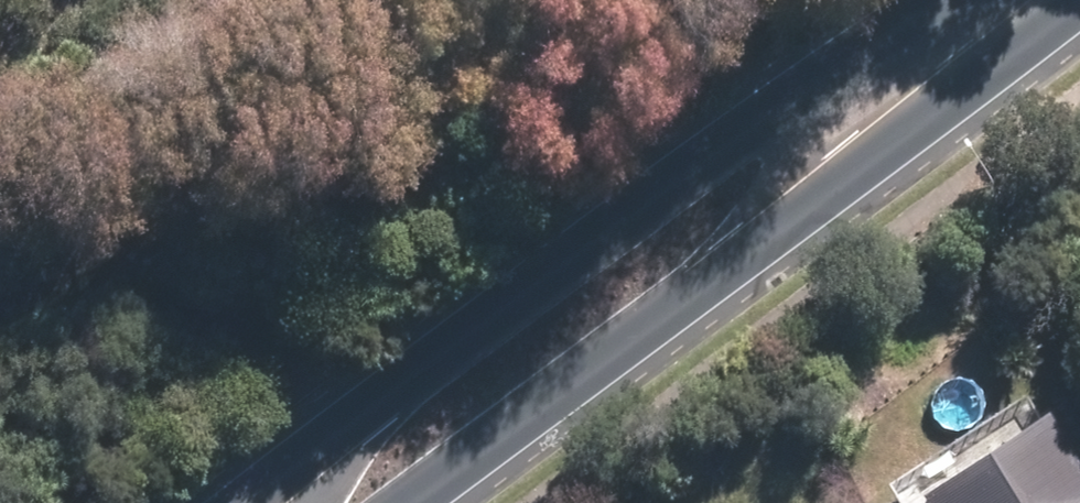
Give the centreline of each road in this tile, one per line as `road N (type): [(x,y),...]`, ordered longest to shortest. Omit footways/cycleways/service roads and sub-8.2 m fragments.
road 1 (secondary): [(306,502),(371,408),(697,159),(899,84)]
road 2 (secondary): [(899,84),(787,226),(460,467),(390,502)]
road 3 (secondary): [(1019,0),(899,84)]

